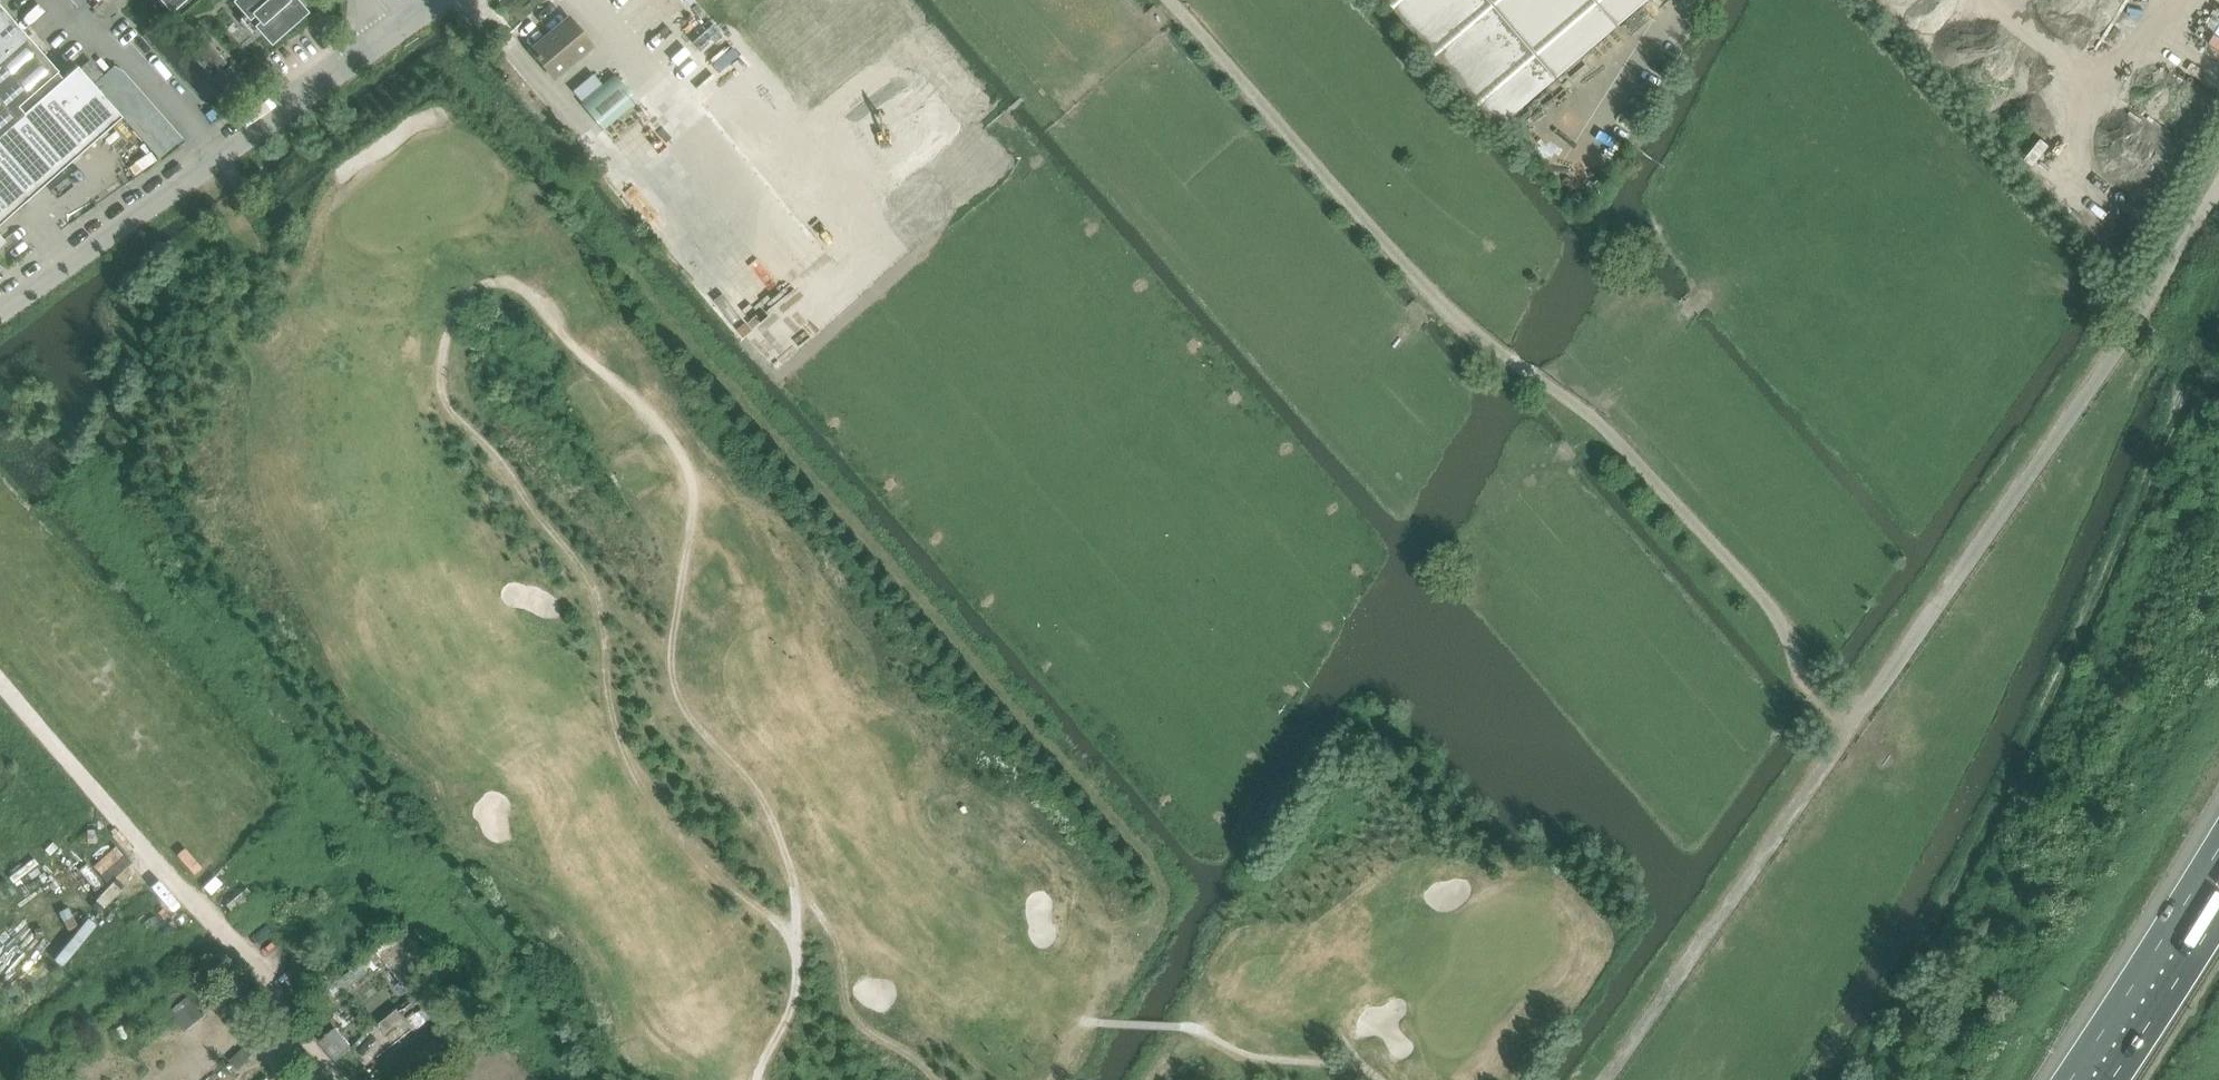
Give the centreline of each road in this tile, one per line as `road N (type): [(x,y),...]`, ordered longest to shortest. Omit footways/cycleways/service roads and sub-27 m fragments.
road 1 (unclassified): [(0,308),(397,30)]
road 2 (motorway): [(2218,882),(2091,1079)]

